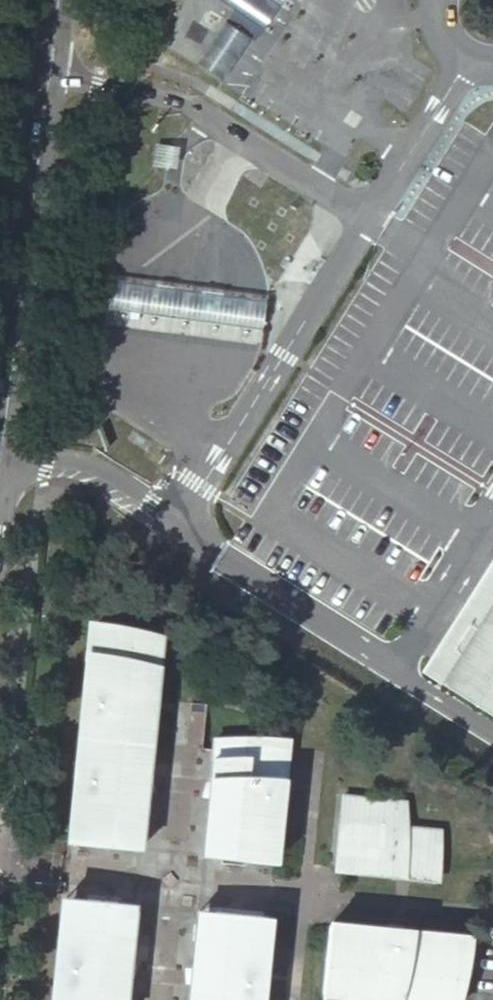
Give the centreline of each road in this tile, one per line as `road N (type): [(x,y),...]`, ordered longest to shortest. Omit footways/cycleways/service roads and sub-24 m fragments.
road 1 (tertiary): [(54,34),(0,464)]

